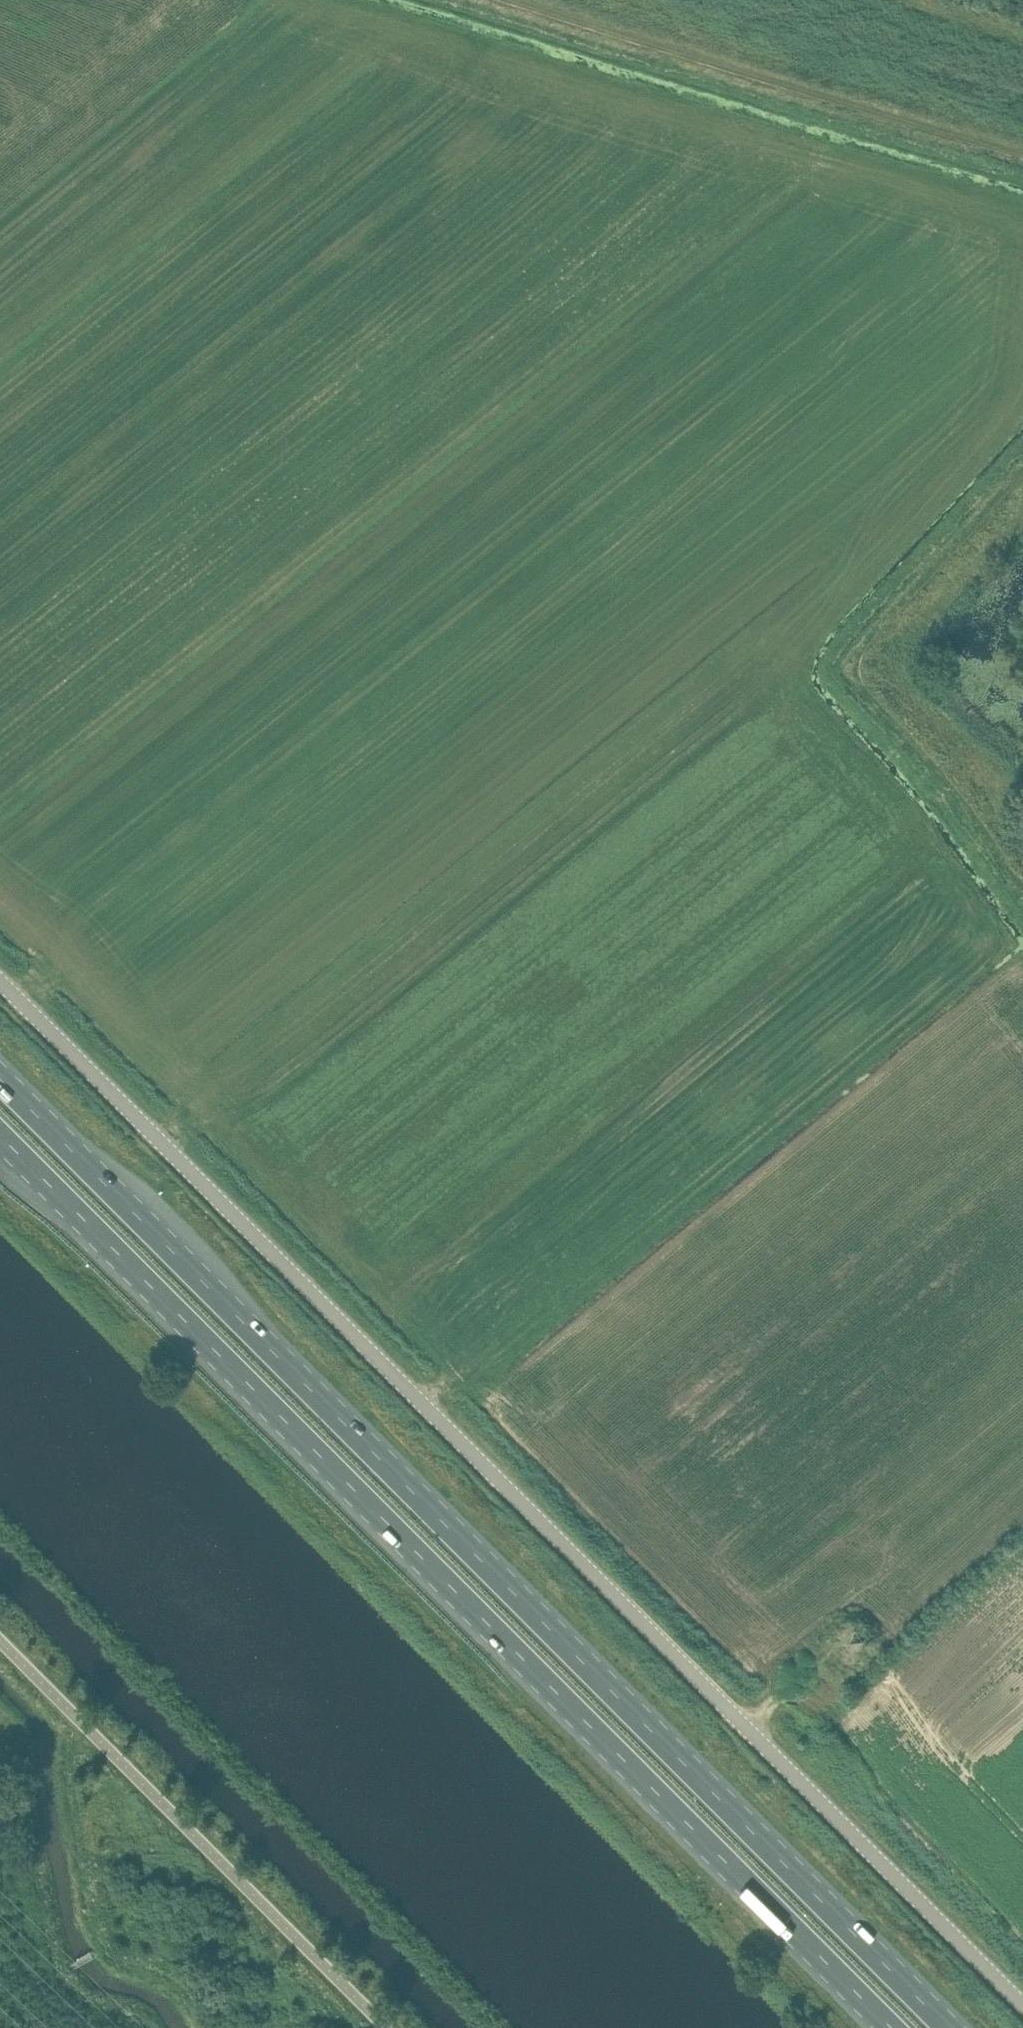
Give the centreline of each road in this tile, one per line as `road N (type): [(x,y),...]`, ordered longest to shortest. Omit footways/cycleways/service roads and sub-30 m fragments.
road 1 (unclassified): [(1022,2006),(0,979)]
road 2 (trunk): [(951,2027),(0,1076)]
road 3 (trunk): [(0,1140),(888,2027)]
road 4 (unclassified): [(0,1644),(385,2027)]

